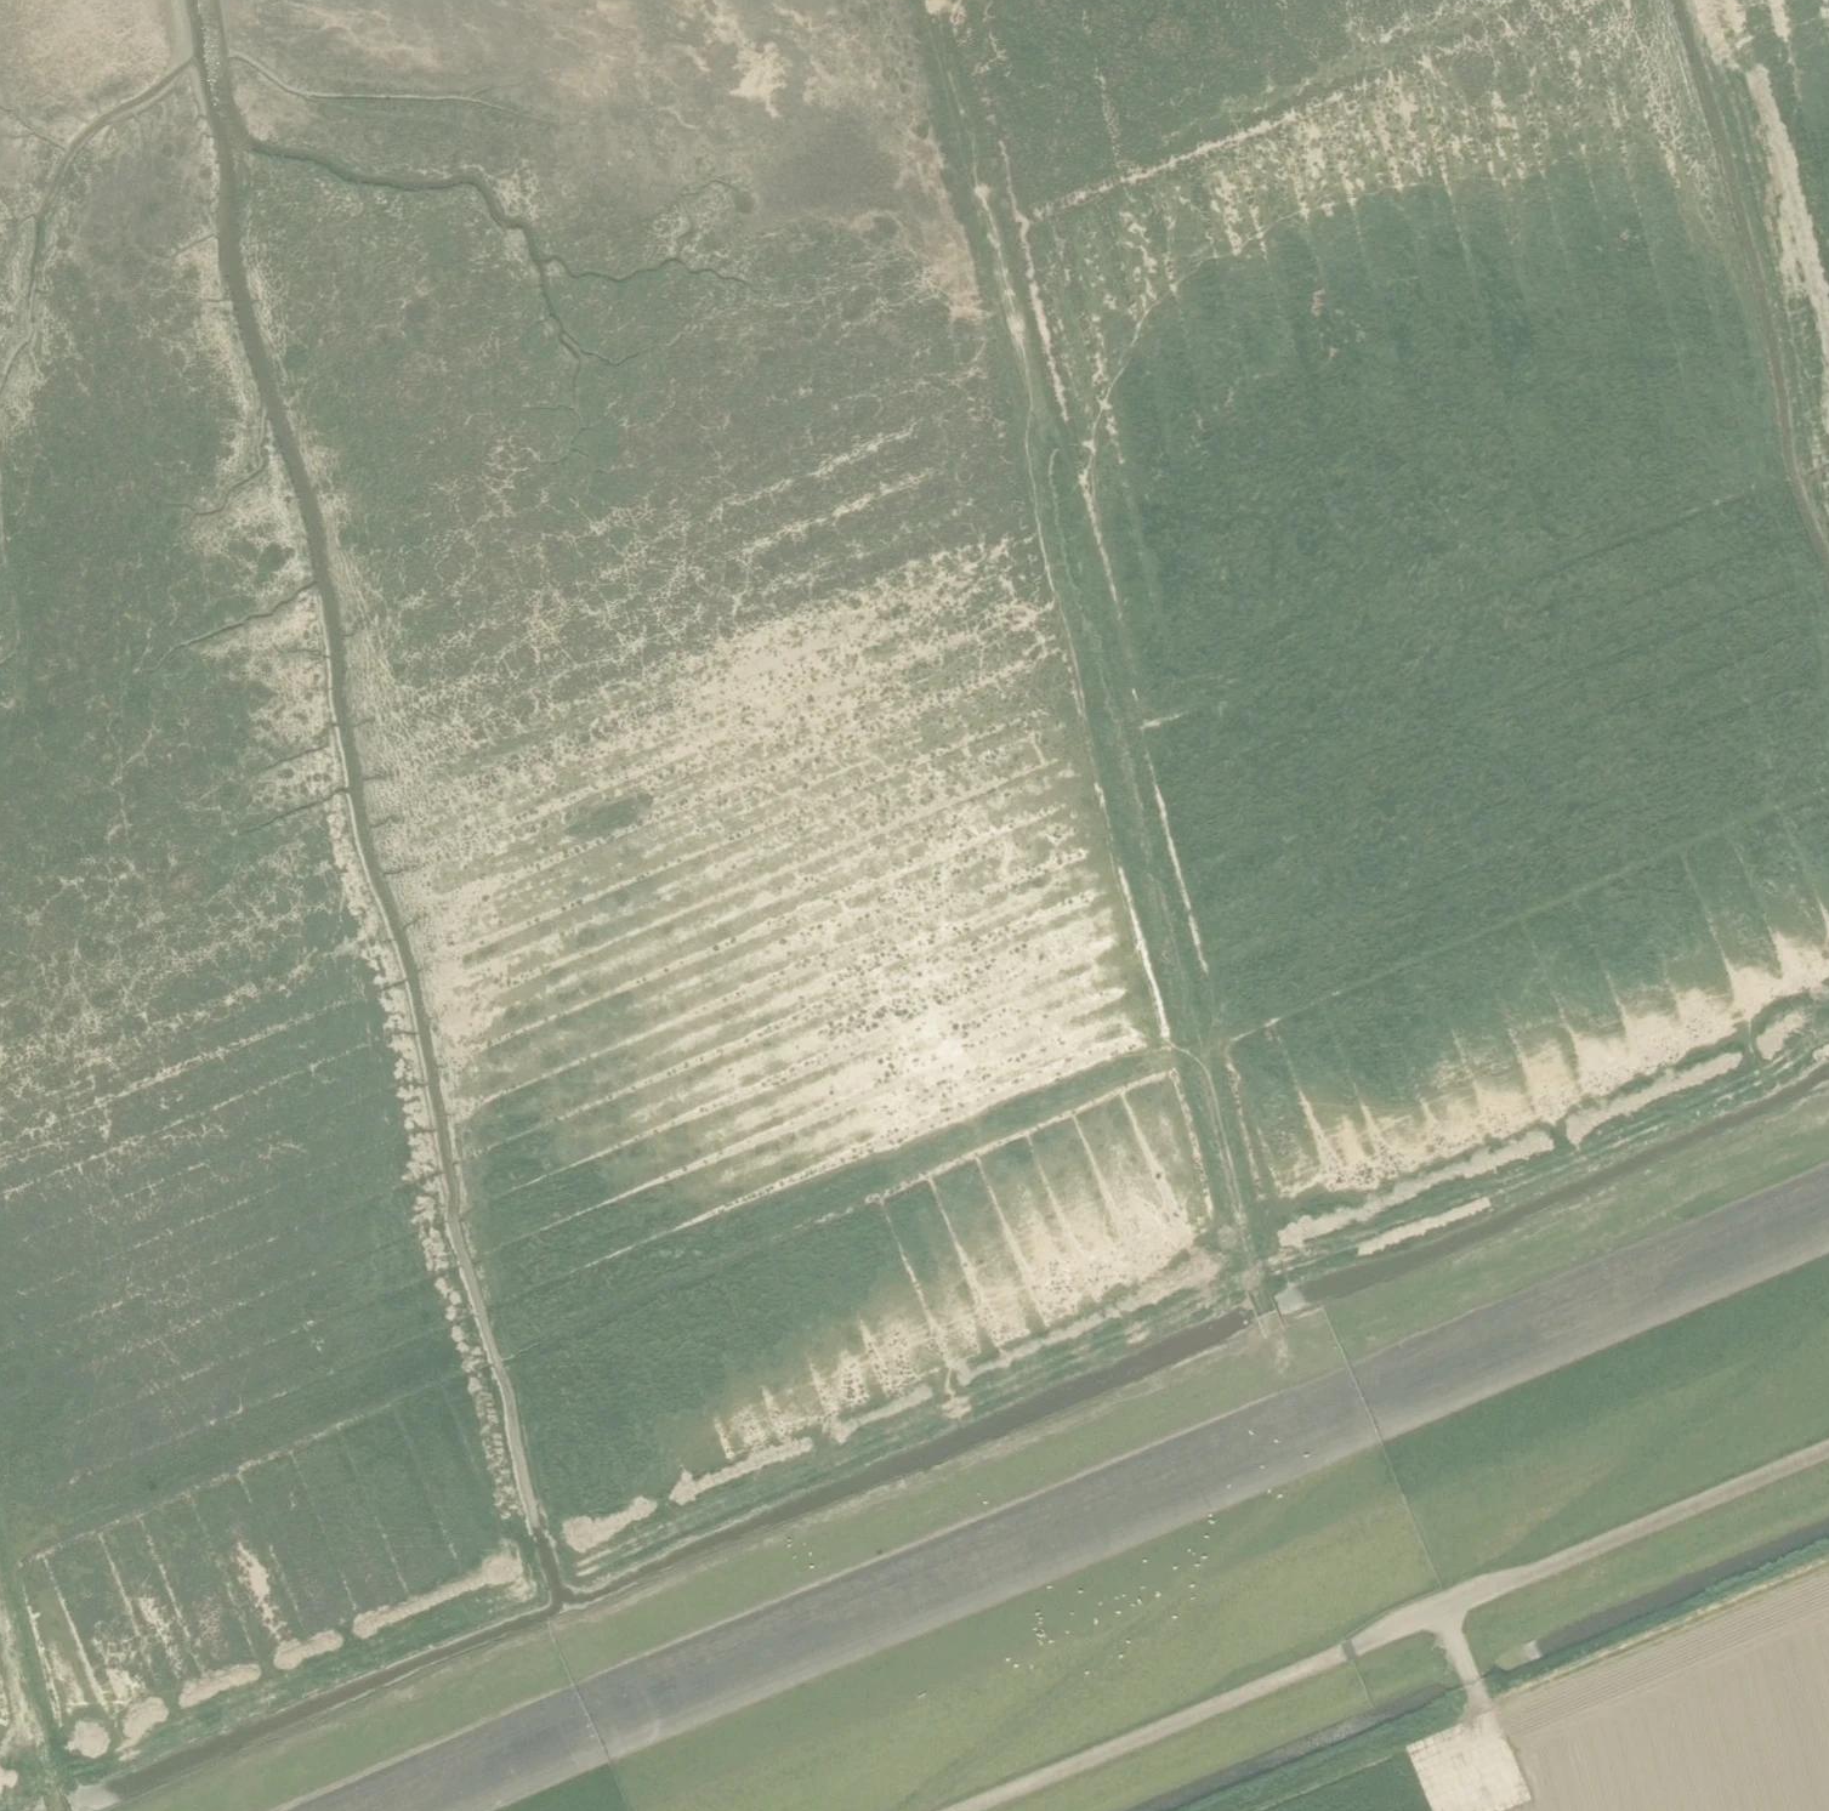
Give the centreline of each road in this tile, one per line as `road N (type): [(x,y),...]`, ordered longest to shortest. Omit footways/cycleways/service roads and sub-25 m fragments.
road 1 (track): [(1321,1456),(1176,1598),(904,1810)]
road 2 (track): [(1444,1609),(1792,1339),(1828,1300)]

